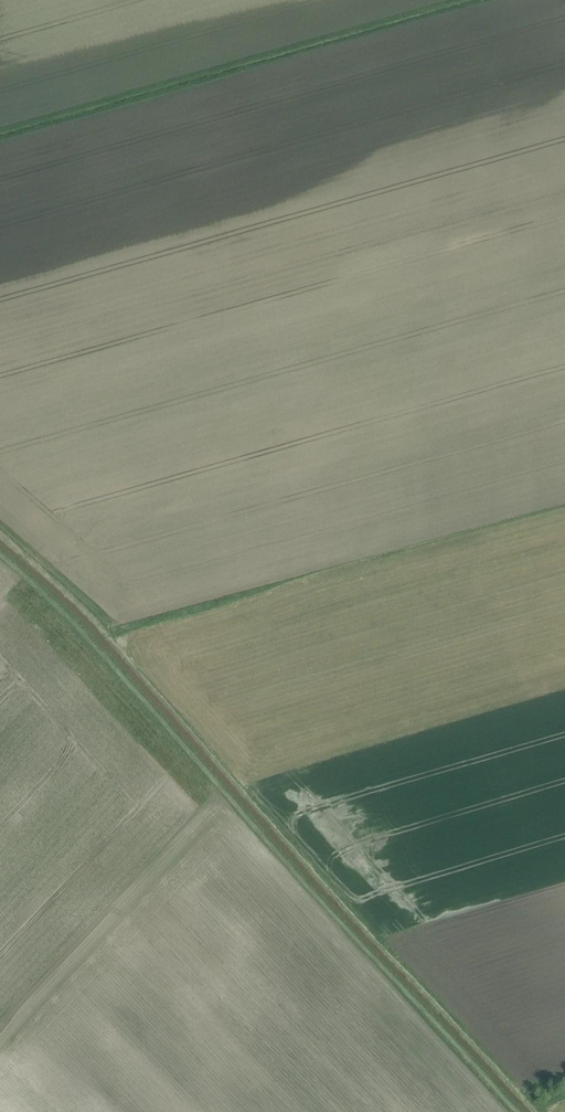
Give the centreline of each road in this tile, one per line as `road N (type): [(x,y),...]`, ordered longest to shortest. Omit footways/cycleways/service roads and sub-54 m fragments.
road 1 (track): [(0,530),(97,622)]

